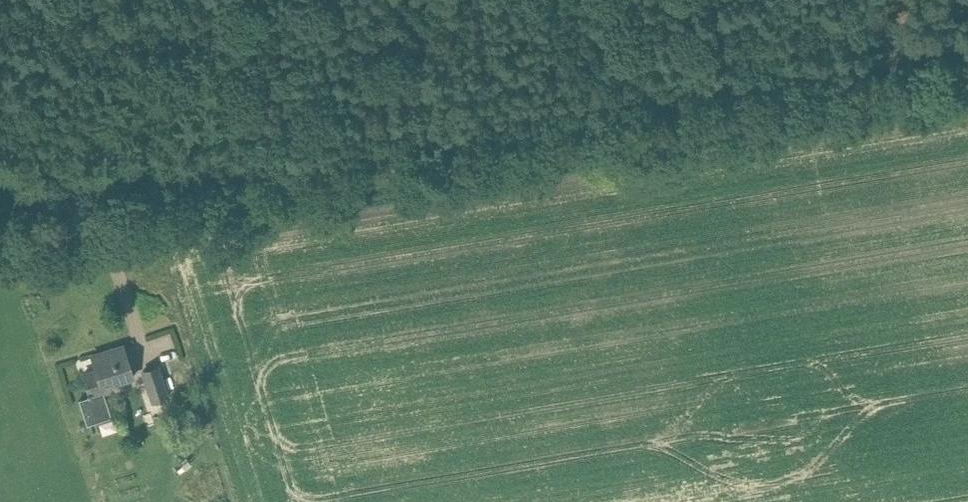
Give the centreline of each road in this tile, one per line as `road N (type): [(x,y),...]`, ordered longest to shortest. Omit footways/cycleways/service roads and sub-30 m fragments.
road 1 (track): [(0,246),(967,82)]

